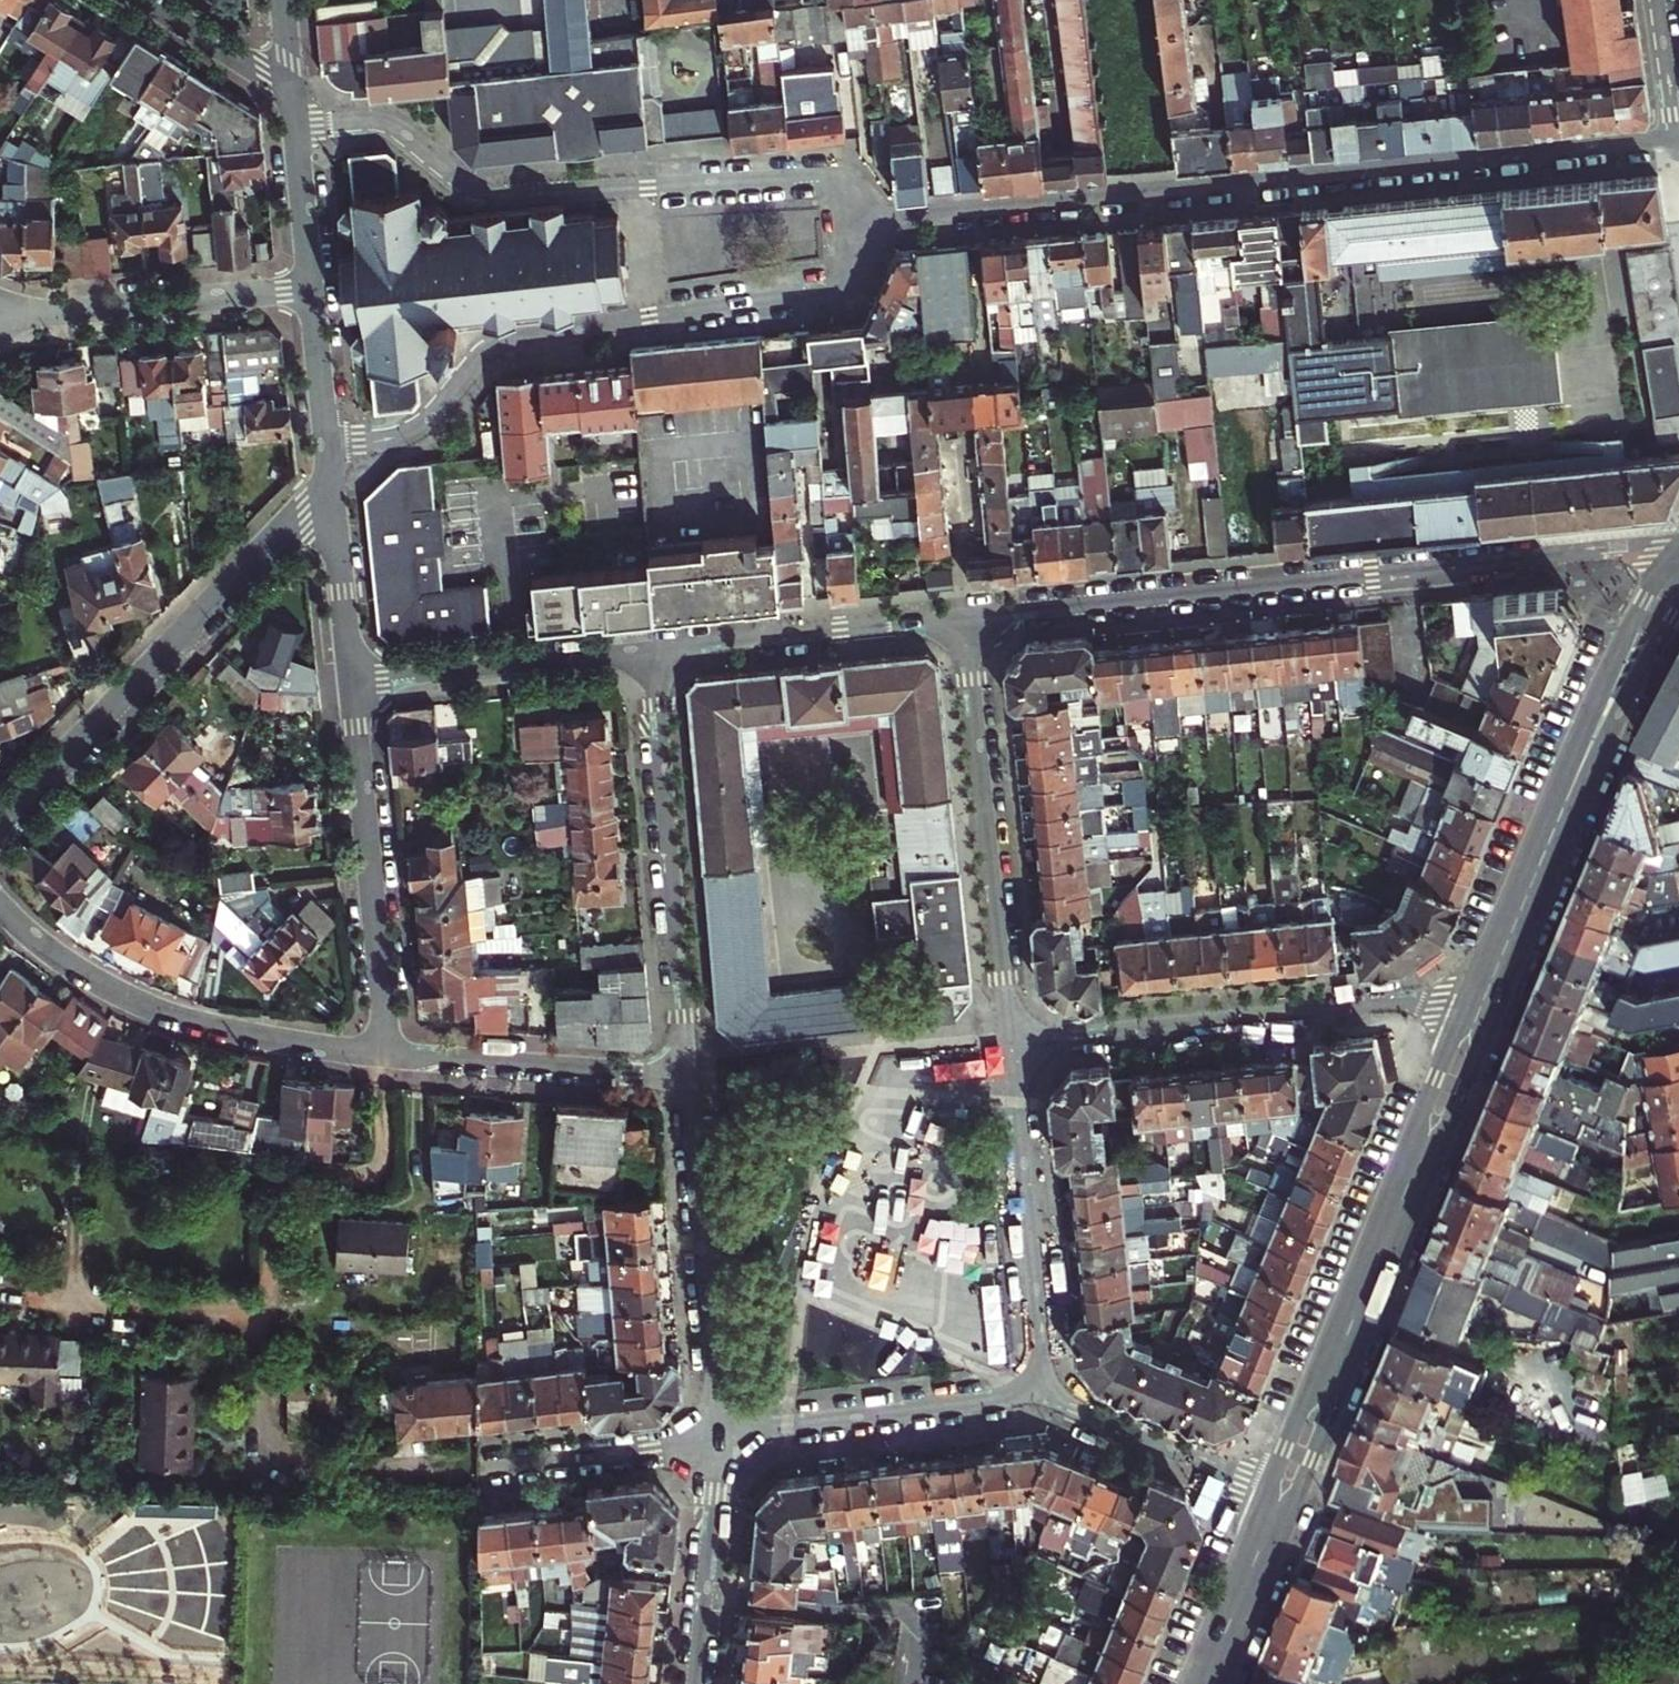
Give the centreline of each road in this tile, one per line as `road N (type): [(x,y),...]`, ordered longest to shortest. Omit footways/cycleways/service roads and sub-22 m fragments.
road 1 (residential): [(883,224),(1674,144)]
road 2 (residential): [(1678,558),(1619,546),(965,619)]
road 3 (residential): [(329,446),(393,440),(418,427),(503,339),(824,298),(850,284),(883,224)]
road 4 (residential): [(883,224),(839,179),(816,173),(498,197),(466,185),(400,126),(375,117),(298,126)]
road 5 (secondary): [(1477,1018),(1282,1493)]
road 6 (secondary): [(1678,573),(1584,761),(1477,1018)]
road 7 (residential): [(333,484),(0,829)]
road 8 (residential): [(1010,1041),(1401,1004),(1477,1018)]
road 9 (residential): [(391,1055),(288,1043),(148,1009),(73,969),(0,906)]
road 10 (residential): [(650,653),(687,1076)]
road 11 (residential): [(1010,1041),(965,619)]
road 12 (residential): [(353,686),(391,1055)]
road 13 (residential): [(687,1076),(716,1439)]
road 14 (residential): [(1044,1392),(1010,1041)]
road 15 (residential): [(716,1439),(1044,1392)]
road 16 (residential): [(965,619),(650,653)]
road 17 (residential): [(650,653),(353,686)]
road 18 (residential): [(391,1055),(687,1076)]
road 19 (residential): [(313,289),(25,319)]
road 20 (residential): [(1282,1493),(1044,1392)]
road 21 (residential): [(697,1683),(716,1439)]
road 22 (residential): [(716,1439),(479,1469)]
road 23 (secondary): [(1282,1493),(1204,1683)]
road 24 (residential): [(333,484),(353,686)]
road 25 (residential): [(295,93),(146,0)]
road 26 (residential): [(298,126),(313,289)]
road 27 (residential): [(313,289),(329,446)]
road 28 (residential): [(1674,144),(1656,0)]

